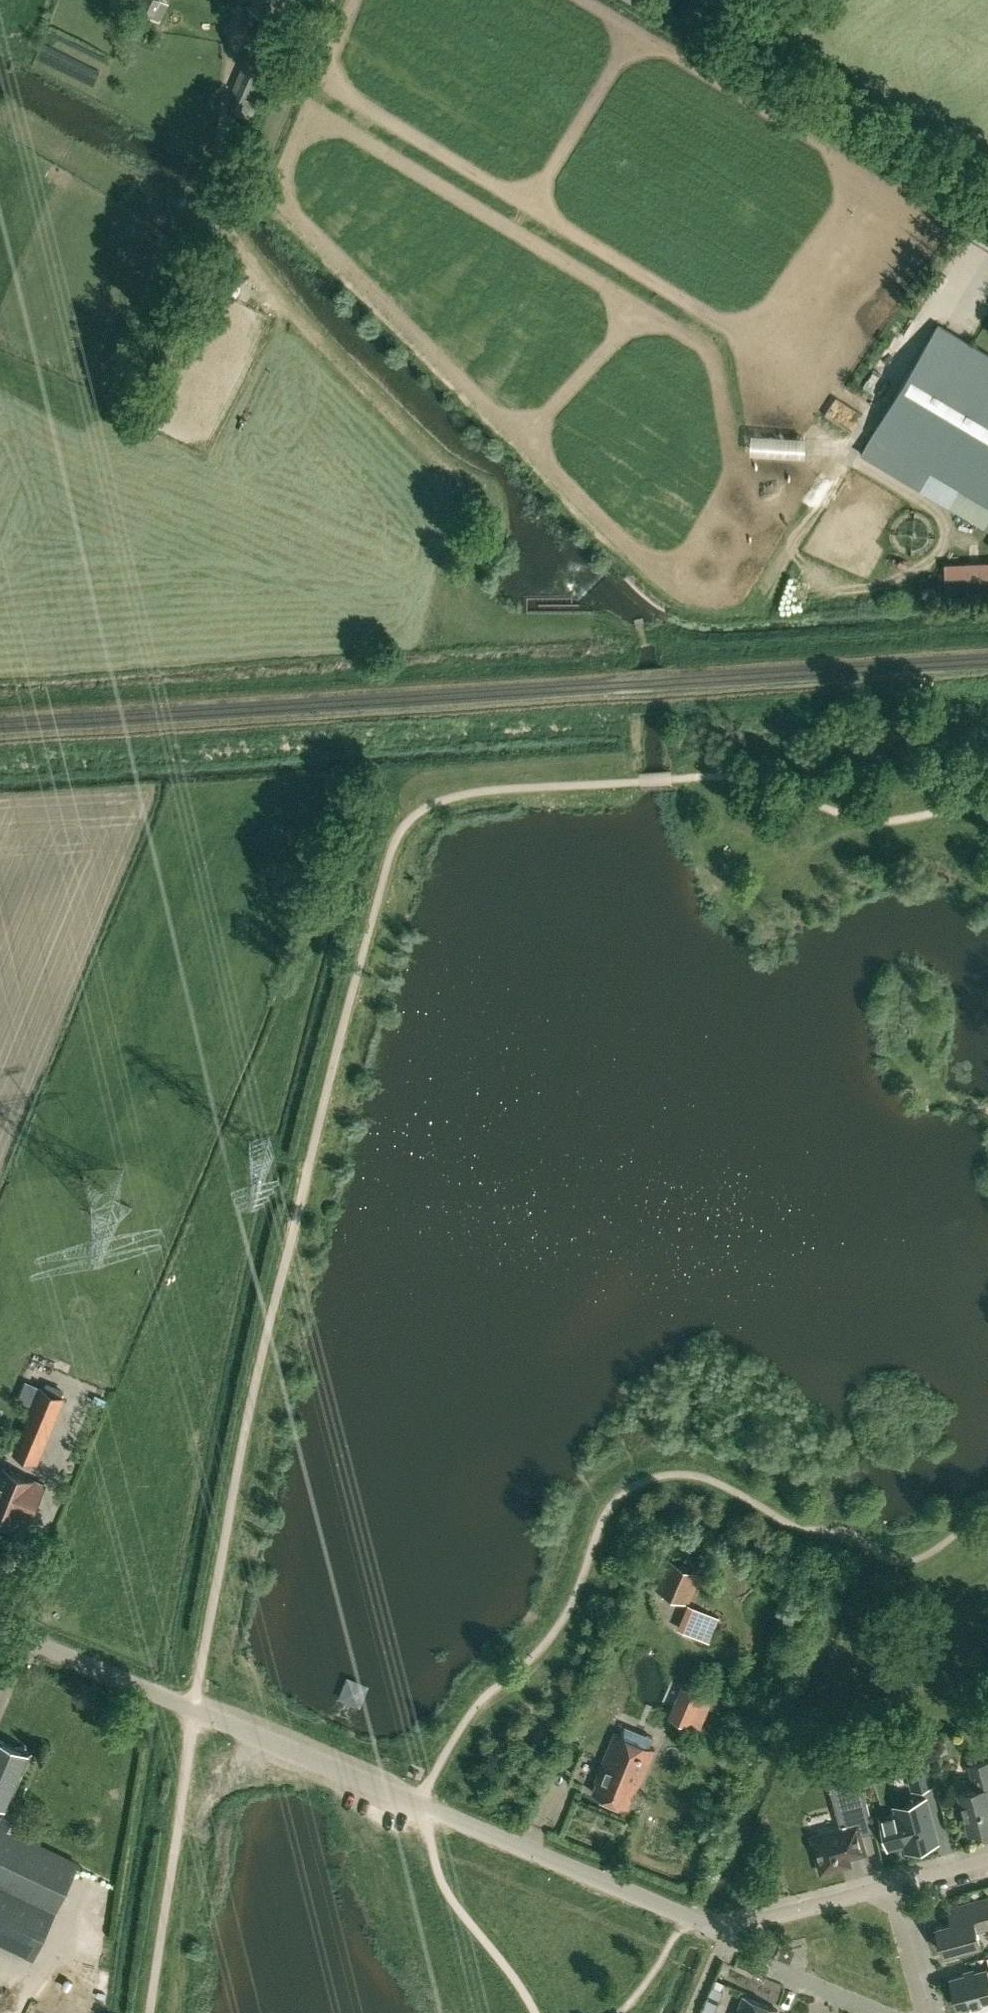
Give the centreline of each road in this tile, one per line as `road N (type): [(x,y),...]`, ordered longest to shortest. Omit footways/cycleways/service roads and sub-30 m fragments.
road 1 (unclassified): [(903,1884),(751,1925),(701,1921),(0,1628)]
road 2 (unclassified): [(987,215),(634,0)]
road 3 (residential): [(928,2012),(903,1884)]

